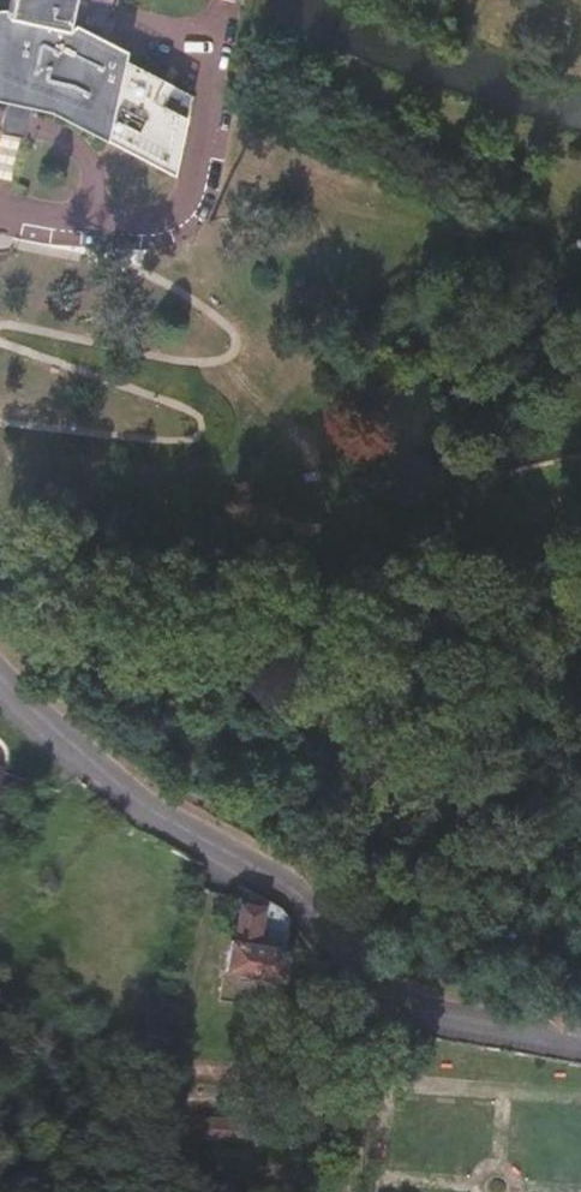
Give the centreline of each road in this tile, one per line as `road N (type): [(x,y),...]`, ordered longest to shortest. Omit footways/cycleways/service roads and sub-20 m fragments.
road 1 (unclassified): [(0,678),(126,794),(313,900),(390,992),(426,1011),(580,1036)]

